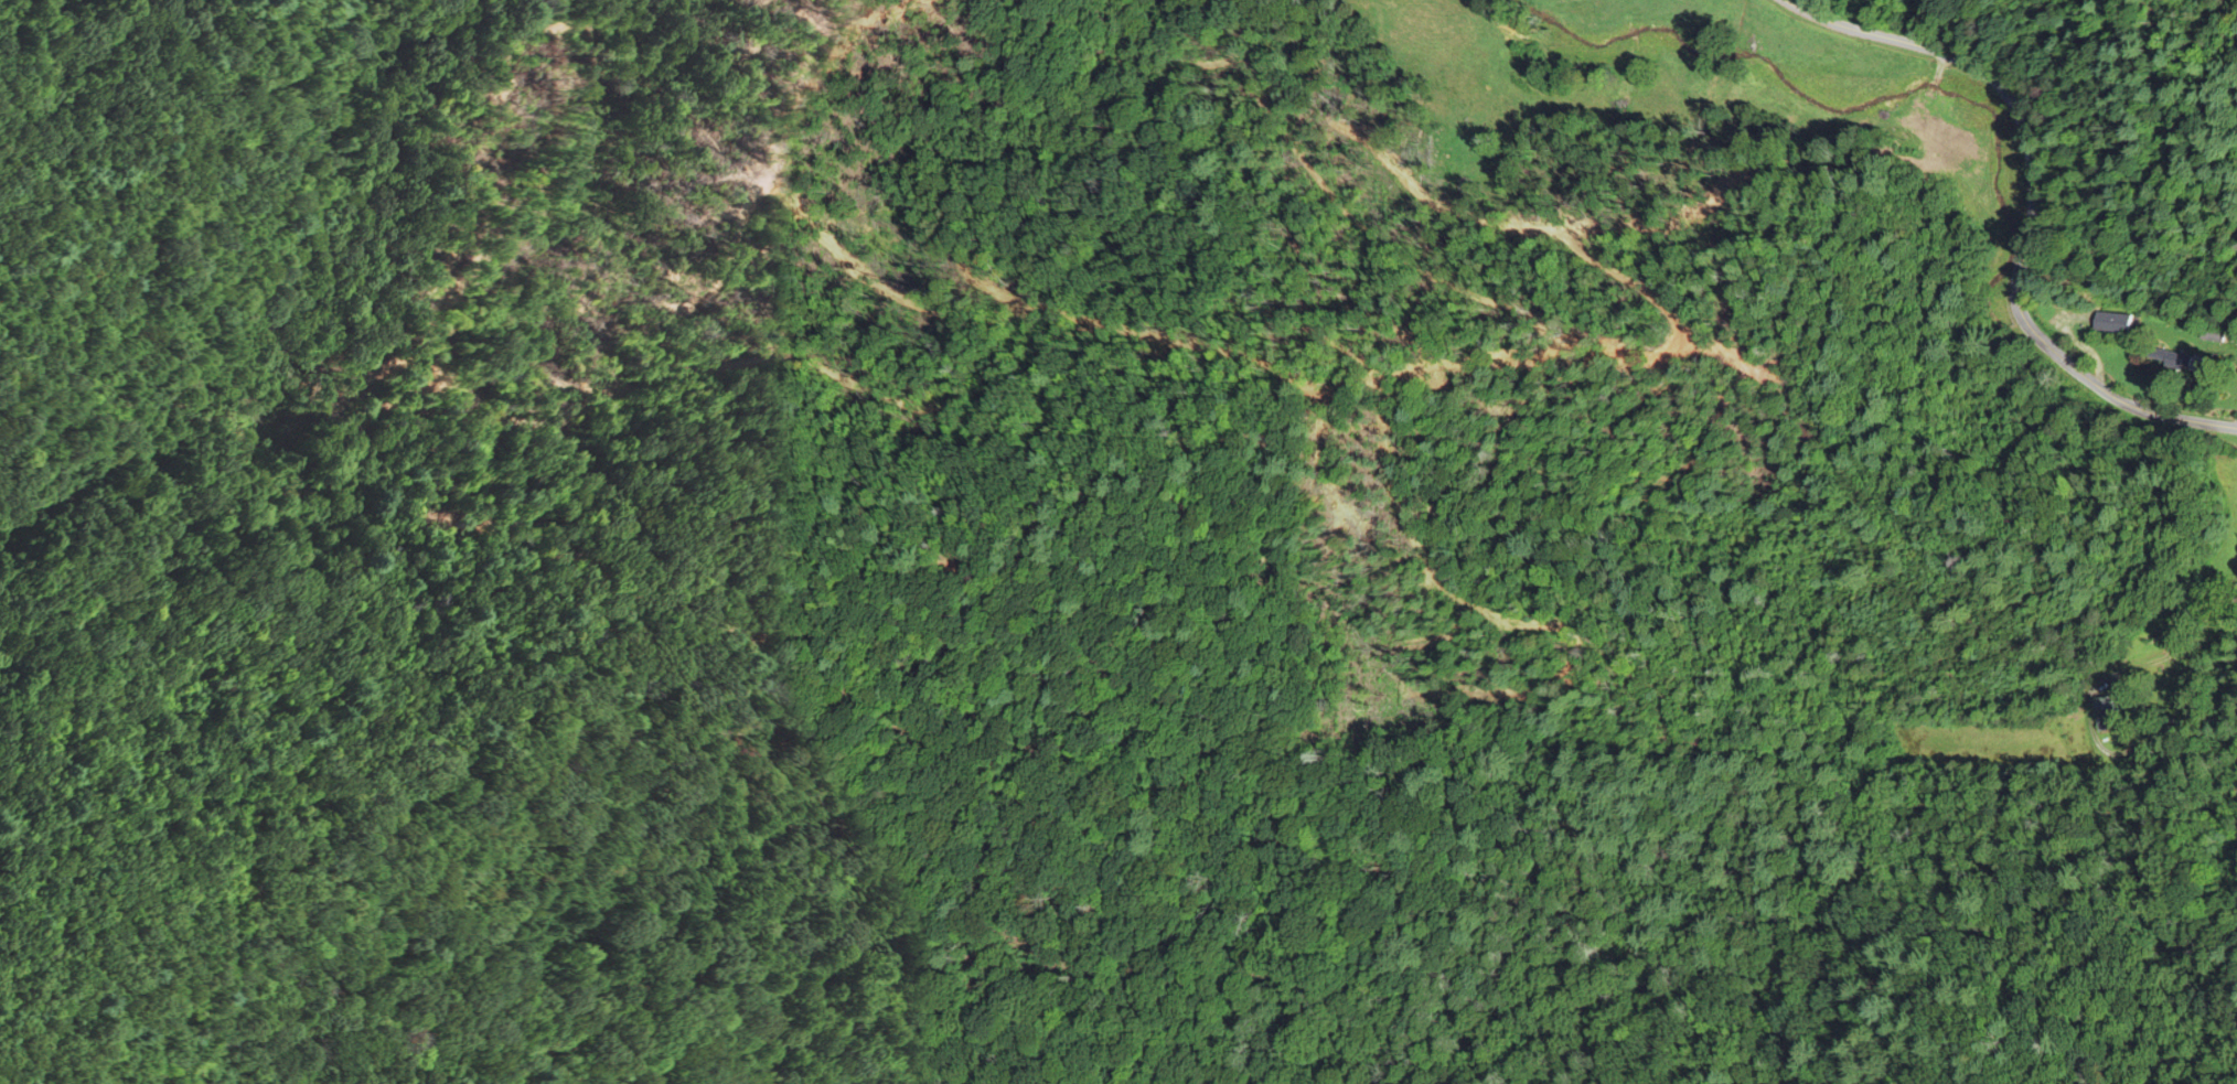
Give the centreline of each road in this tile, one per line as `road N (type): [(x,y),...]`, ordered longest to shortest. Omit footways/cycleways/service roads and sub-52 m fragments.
road 1 (residential): [(1789,0),(1815,15),(1969,64),(2001,89),(2021,126),(2030,172),(2015,279),(2025,323),(2129,405),(2236,427)]

